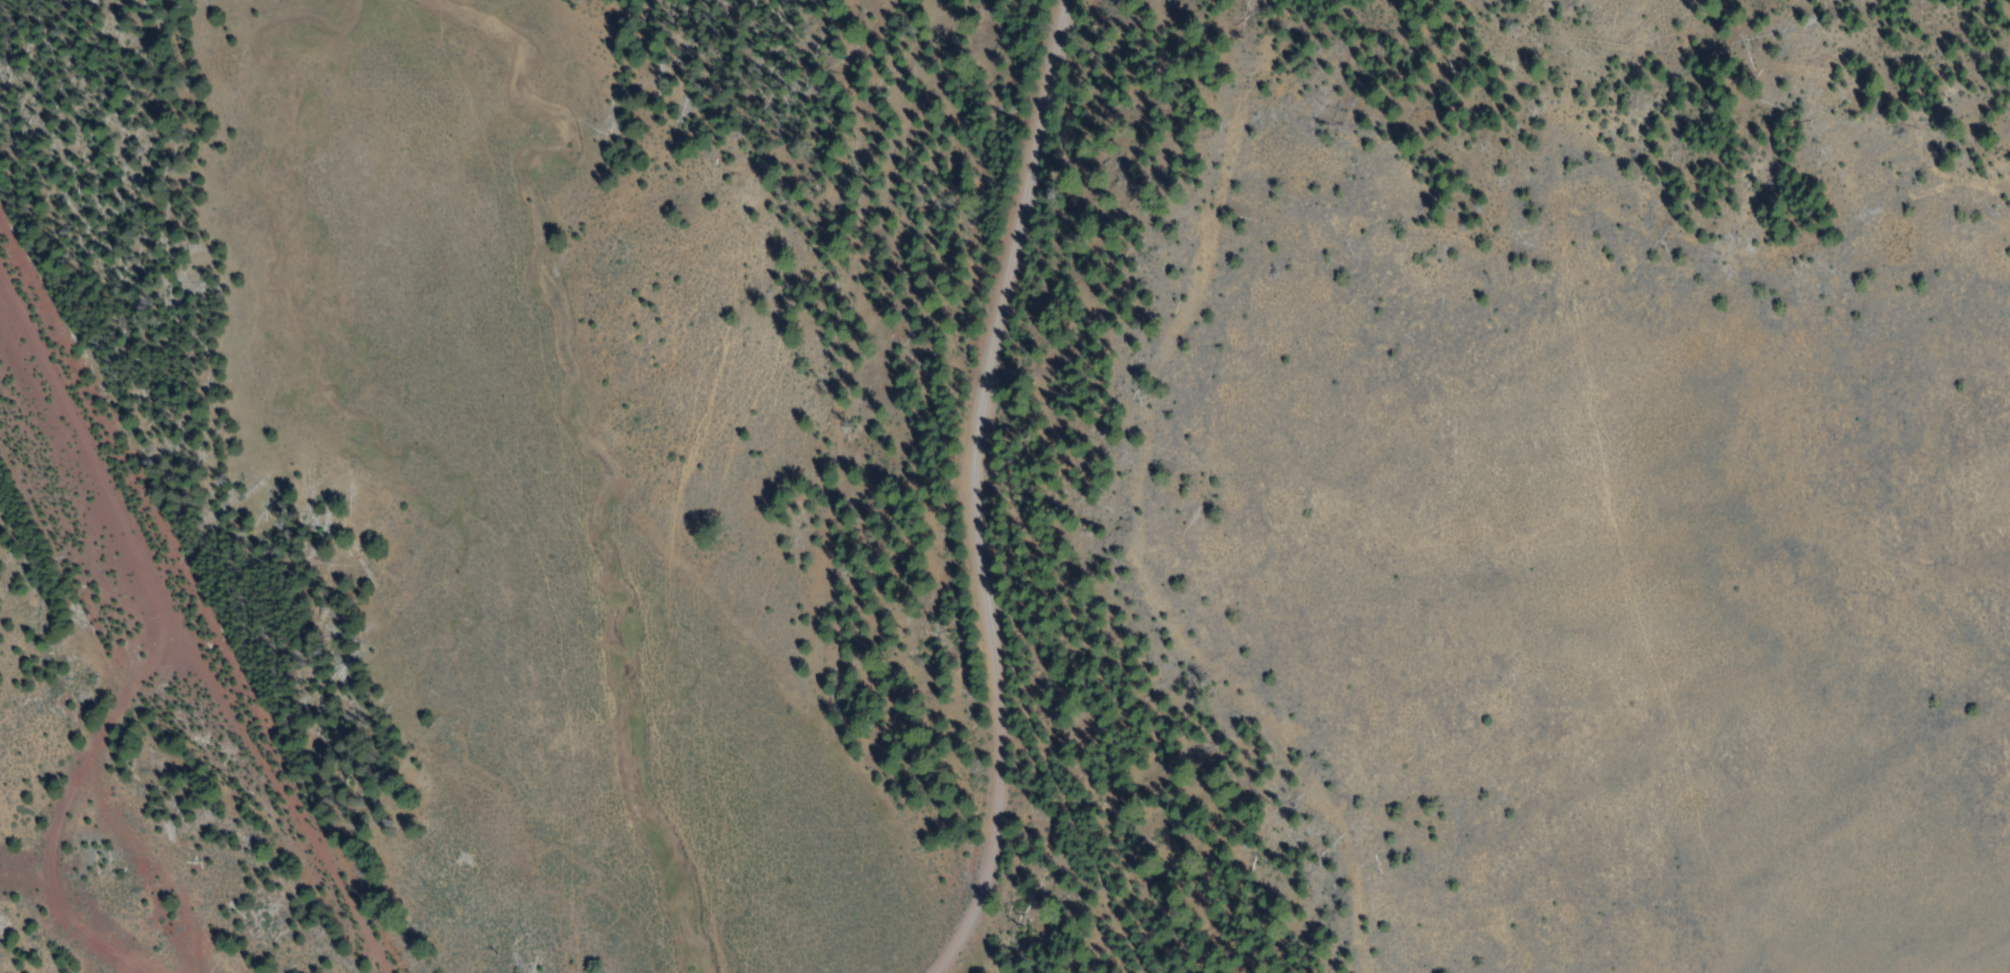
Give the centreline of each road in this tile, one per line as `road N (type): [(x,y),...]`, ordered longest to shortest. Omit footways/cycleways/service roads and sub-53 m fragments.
road 1 (residential): [(1064,0),(978,392),(969,483),(998,697),(985,867),(947,953),(926,972)]
road 2 (track): [(1137,0),(1173,23),(1343,89),(1866,121),(1920,148),(1950,175),(2009,195)]
road 3 (track): [(149,972),(125,947),(131,871),(200,755),(218,679),(0,280)]

